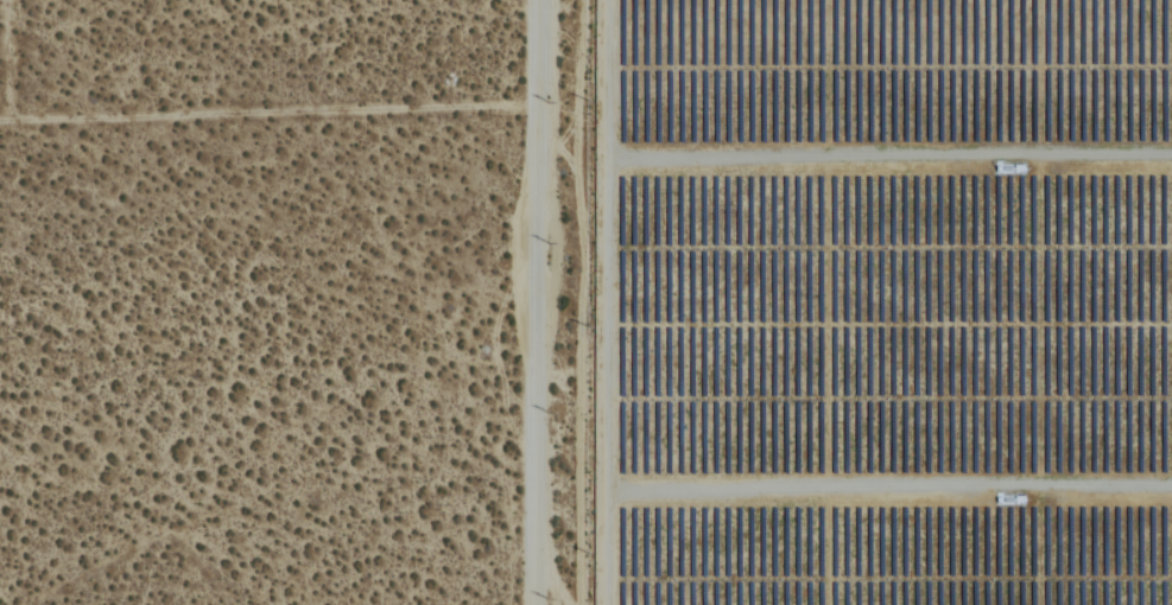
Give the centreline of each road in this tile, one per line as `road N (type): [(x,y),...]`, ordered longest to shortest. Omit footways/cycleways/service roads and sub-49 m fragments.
road 1 (residential): [(531,604),(533,0)]

